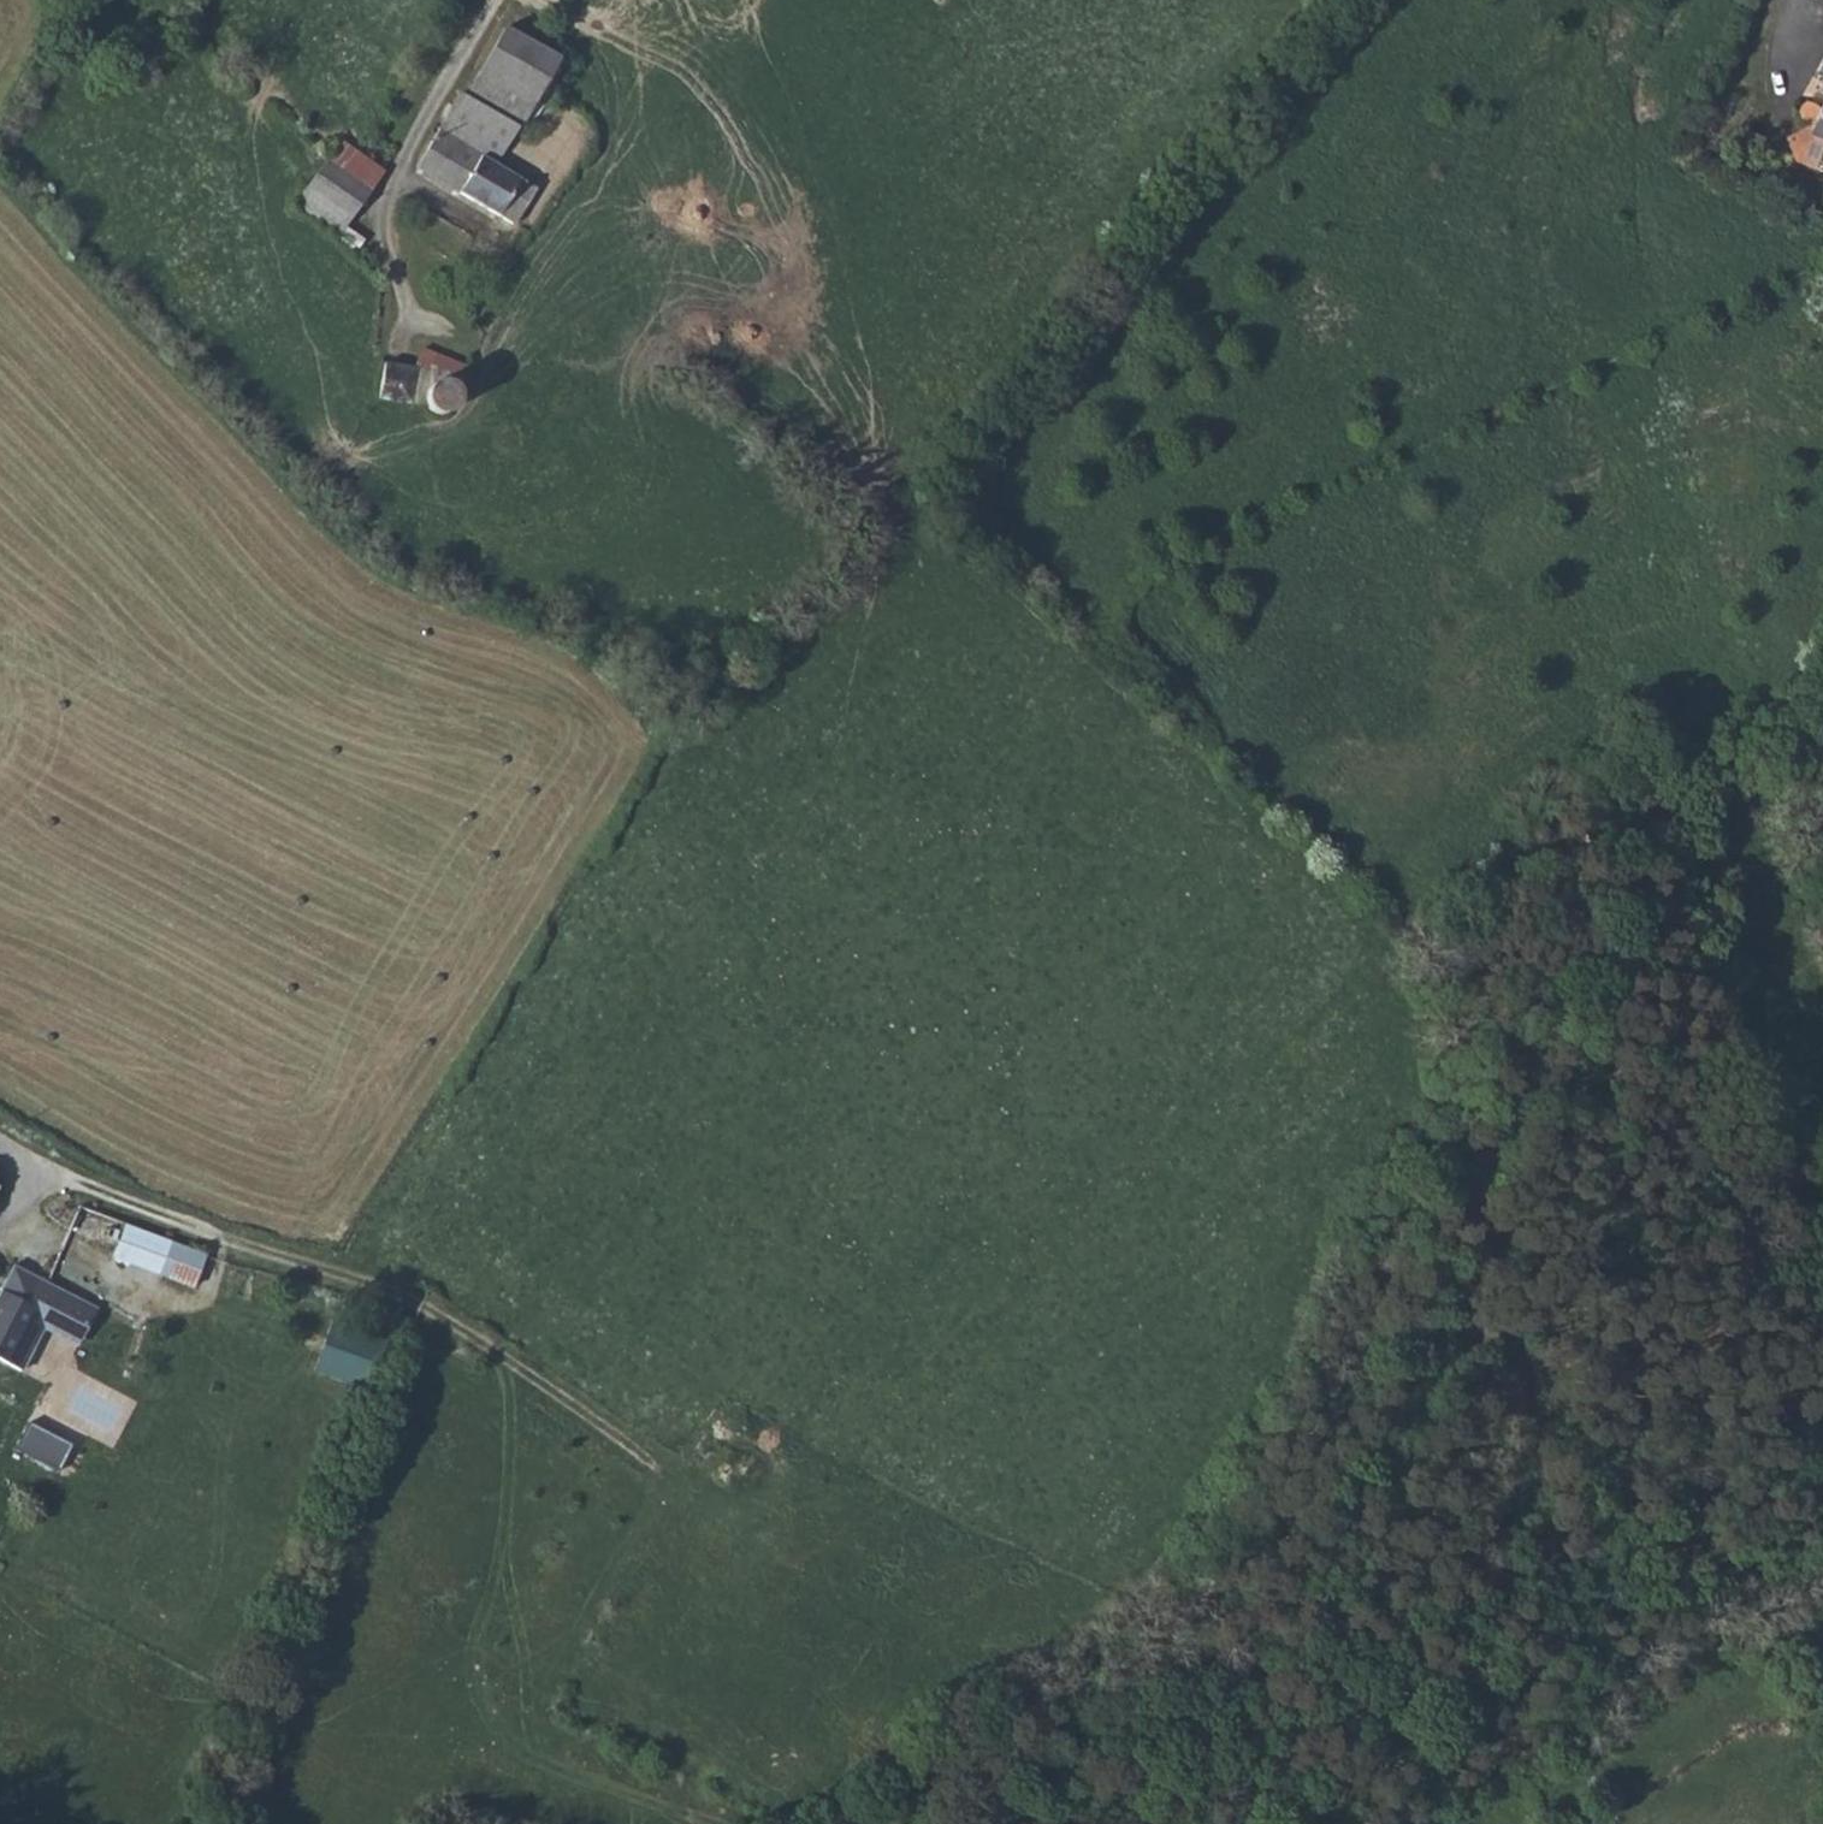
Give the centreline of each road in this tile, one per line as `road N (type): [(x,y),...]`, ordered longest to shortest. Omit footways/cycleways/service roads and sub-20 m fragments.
road 1 (track): [(31,1179),(81,1182),(388,1291)]

